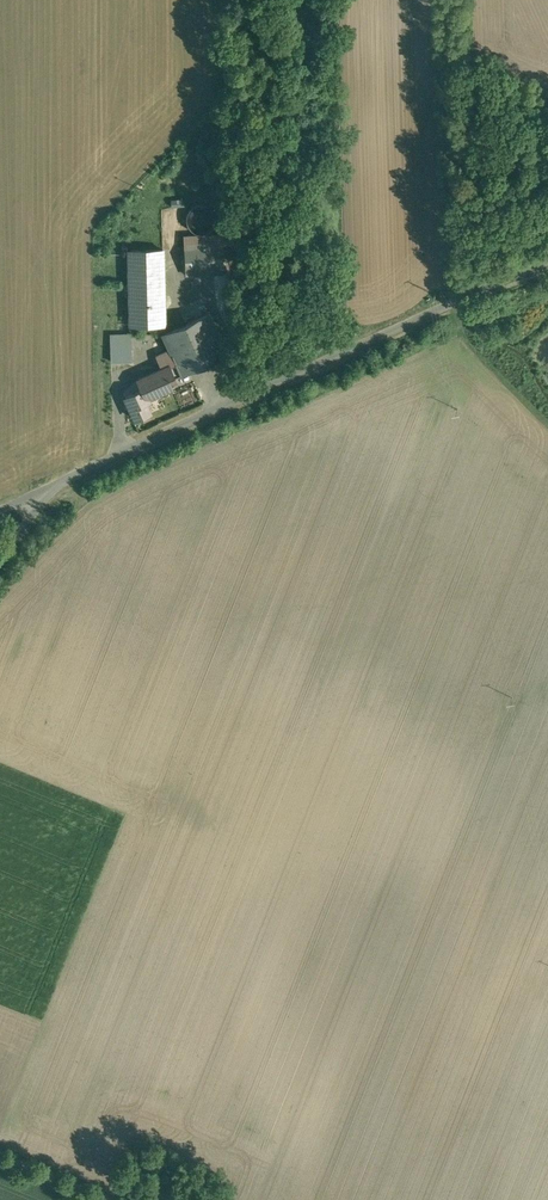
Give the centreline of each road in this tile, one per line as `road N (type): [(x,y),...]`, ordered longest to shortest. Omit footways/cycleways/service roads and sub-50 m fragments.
road 1 (residential): [(547,260),(33,495)]
road 2 (residential): [(117,1199),(0,1150)]

